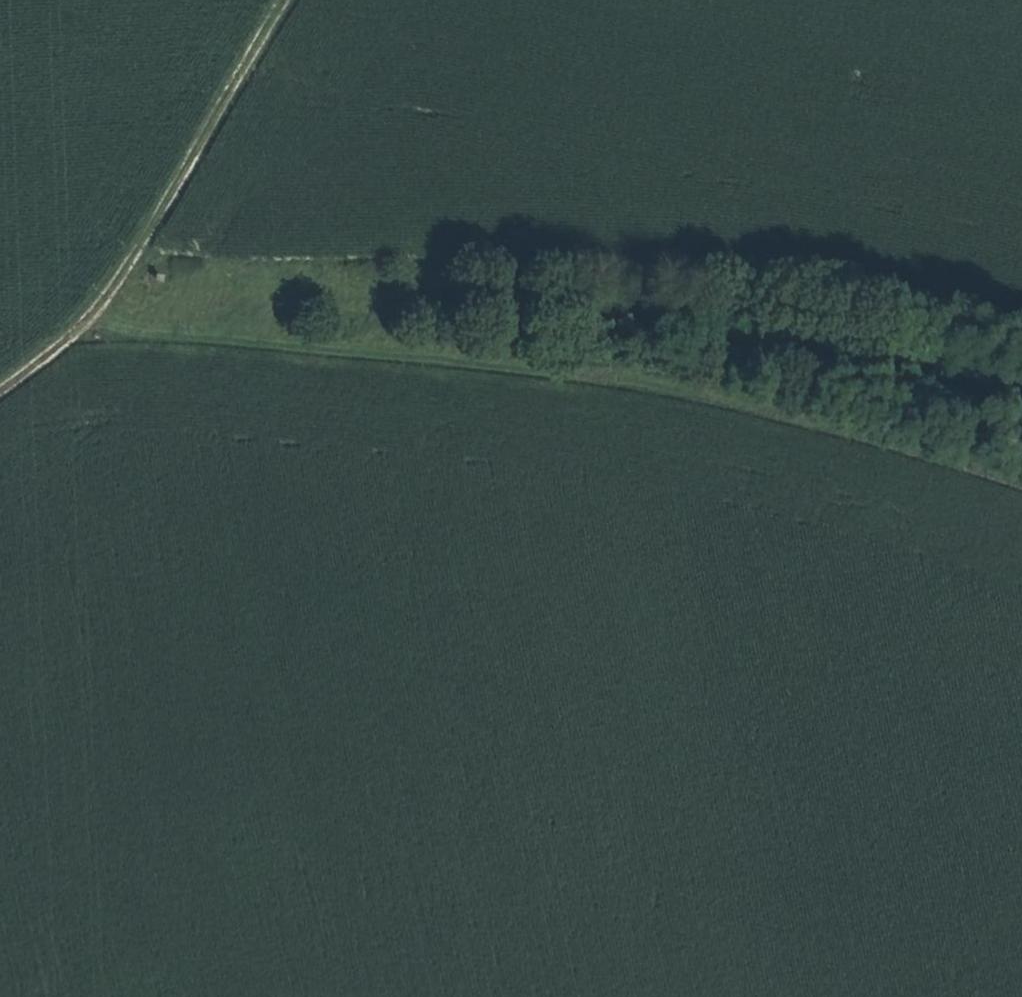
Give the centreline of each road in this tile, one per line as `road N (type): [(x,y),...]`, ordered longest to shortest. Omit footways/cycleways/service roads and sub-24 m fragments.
road 1 (track): [(0,394),(93,322),(118,289),(289,0)]

